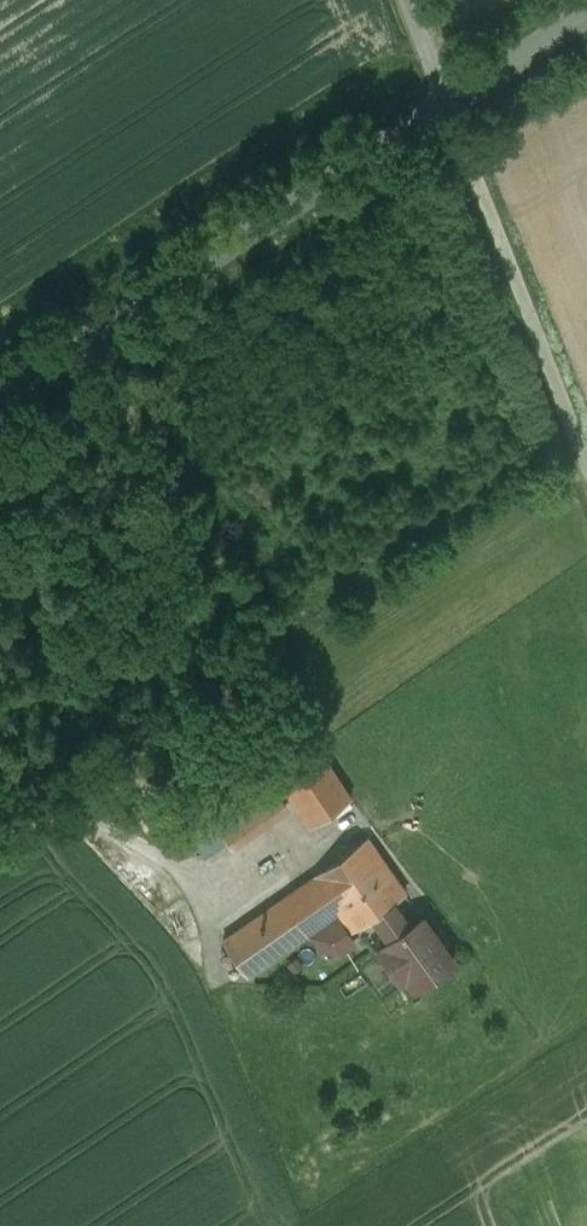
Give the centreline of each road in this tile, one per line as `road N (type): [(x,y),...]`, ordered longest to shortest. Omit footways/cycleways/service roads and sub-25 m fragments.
road 1 (unclassified): [(0,397),(449,103)]
road 2 (unclassified): [(449,103),(586,470)]
road 3 (unclassified): [(449,103),(586,15)]

